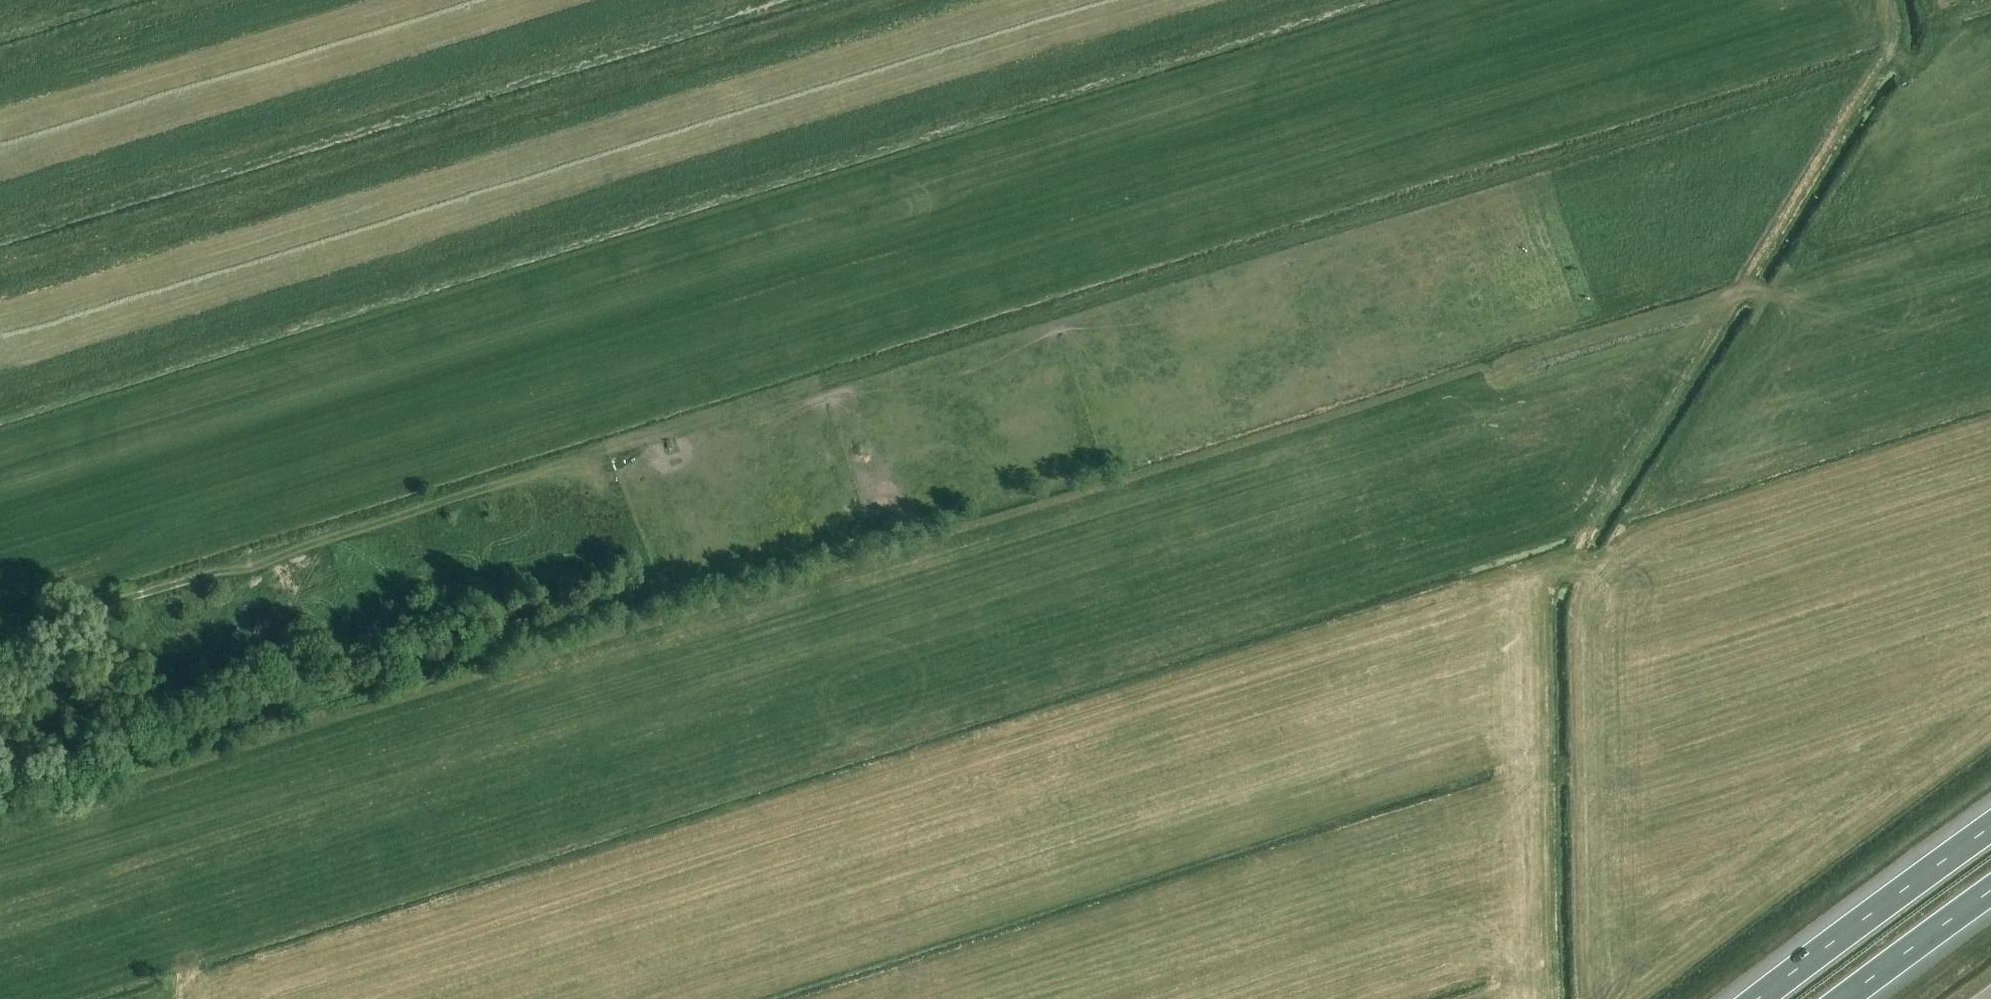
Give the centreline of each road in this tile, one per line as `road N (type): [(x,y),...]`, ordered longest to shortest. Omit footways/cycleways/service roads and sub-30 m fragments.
road 1 (motorway): [(1990,828),(1759,998)]
road 2 (motorway): [(1848,998),(1990,892)]

